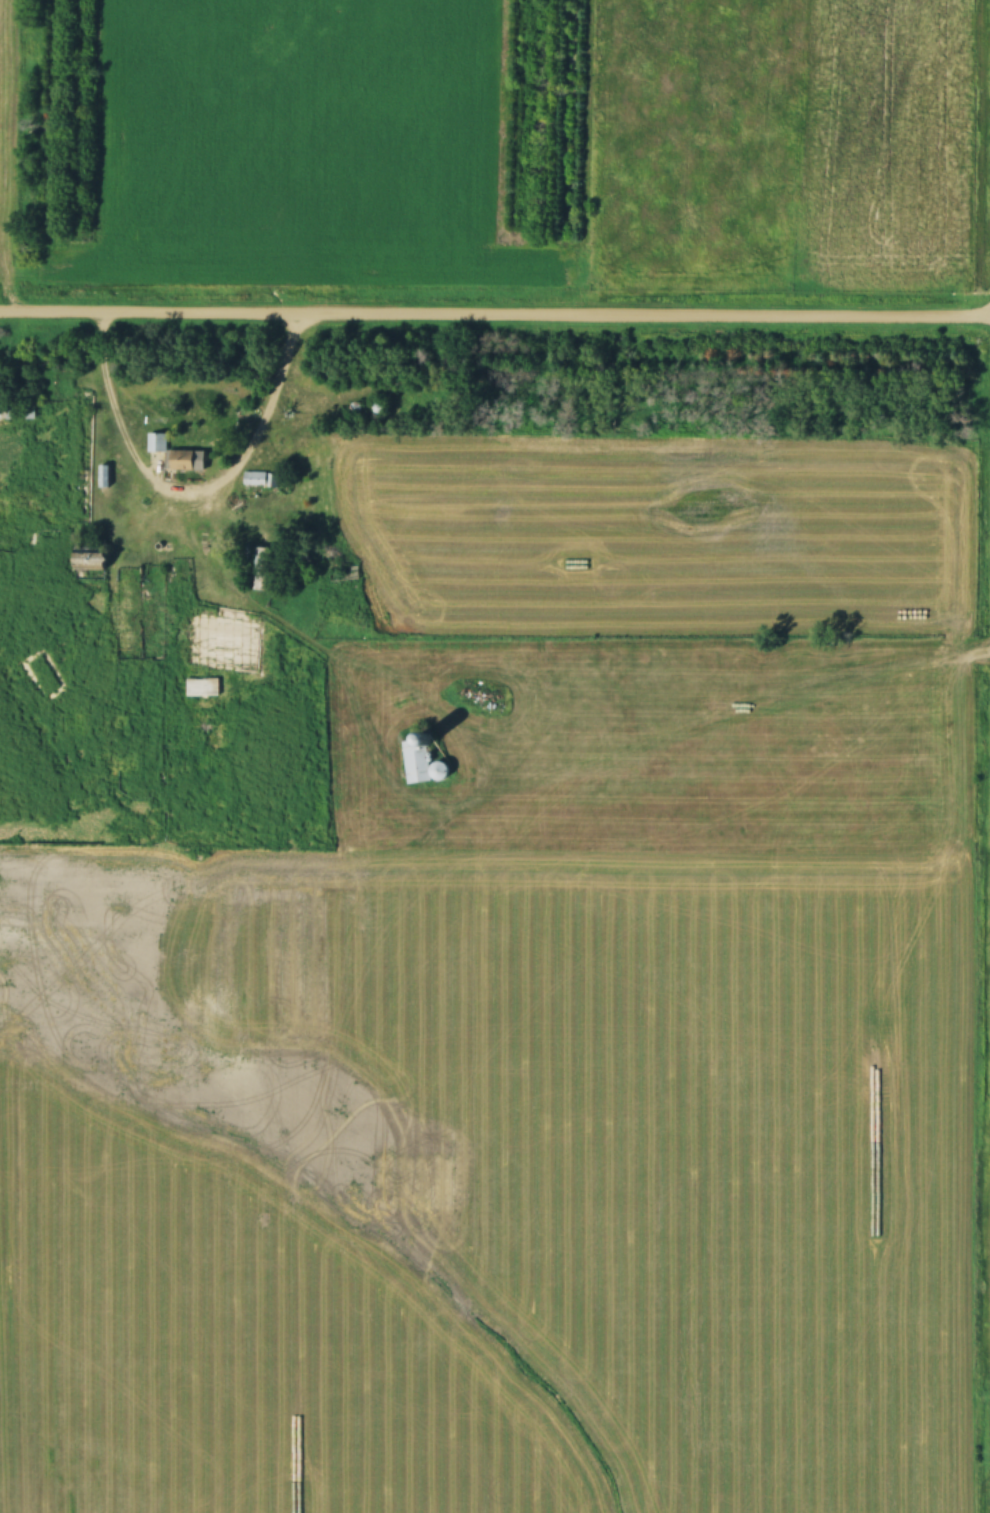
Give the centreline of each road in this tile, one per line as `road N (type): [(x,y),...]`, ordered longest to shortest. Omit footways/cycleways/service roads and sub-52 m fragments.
road 1 (residential): [(989,315),(0,308)]

